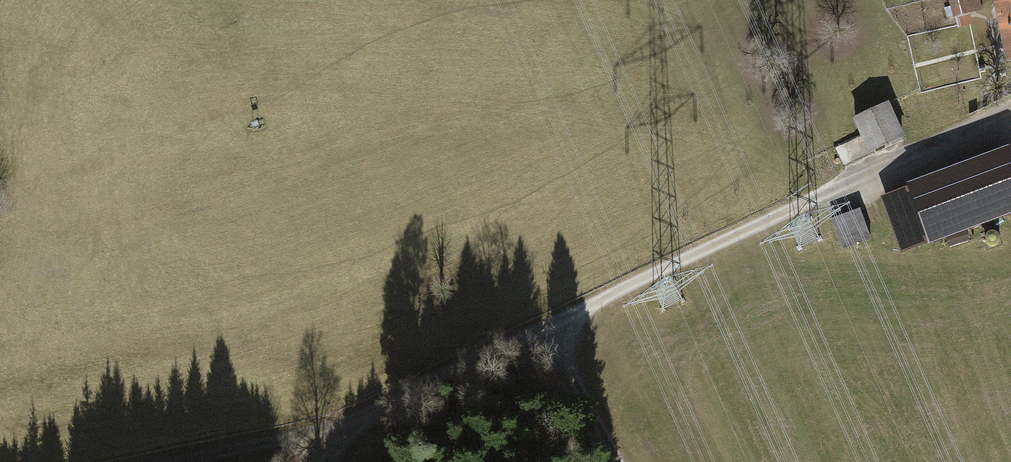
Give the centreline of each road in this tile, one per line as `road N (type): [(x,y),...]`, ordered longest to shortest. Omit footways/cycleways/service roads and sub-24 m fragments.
road 1 (unclassified): [(1010,117),(367,419)]
road 2 (track): [(201,461),(367,419)]
road 3 (track): [(551,329),(617,461)]

